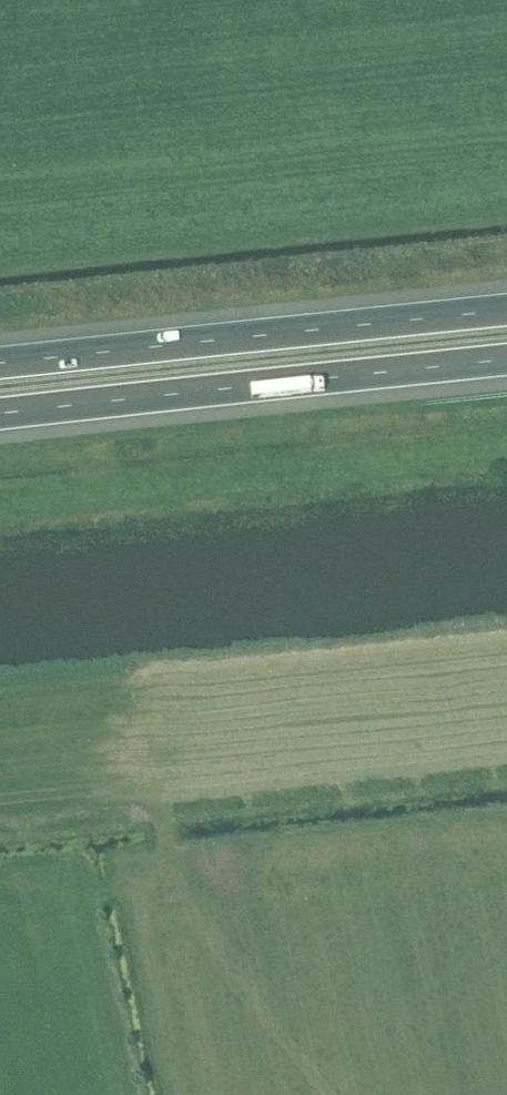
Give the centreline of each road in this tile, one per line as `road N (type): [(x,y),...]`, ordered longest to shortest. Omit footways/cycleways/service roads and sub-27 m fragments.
road 1 (motorway): [(0,413),(506,359)]
road 2 (motorway): [(506,309),(0,362)]

